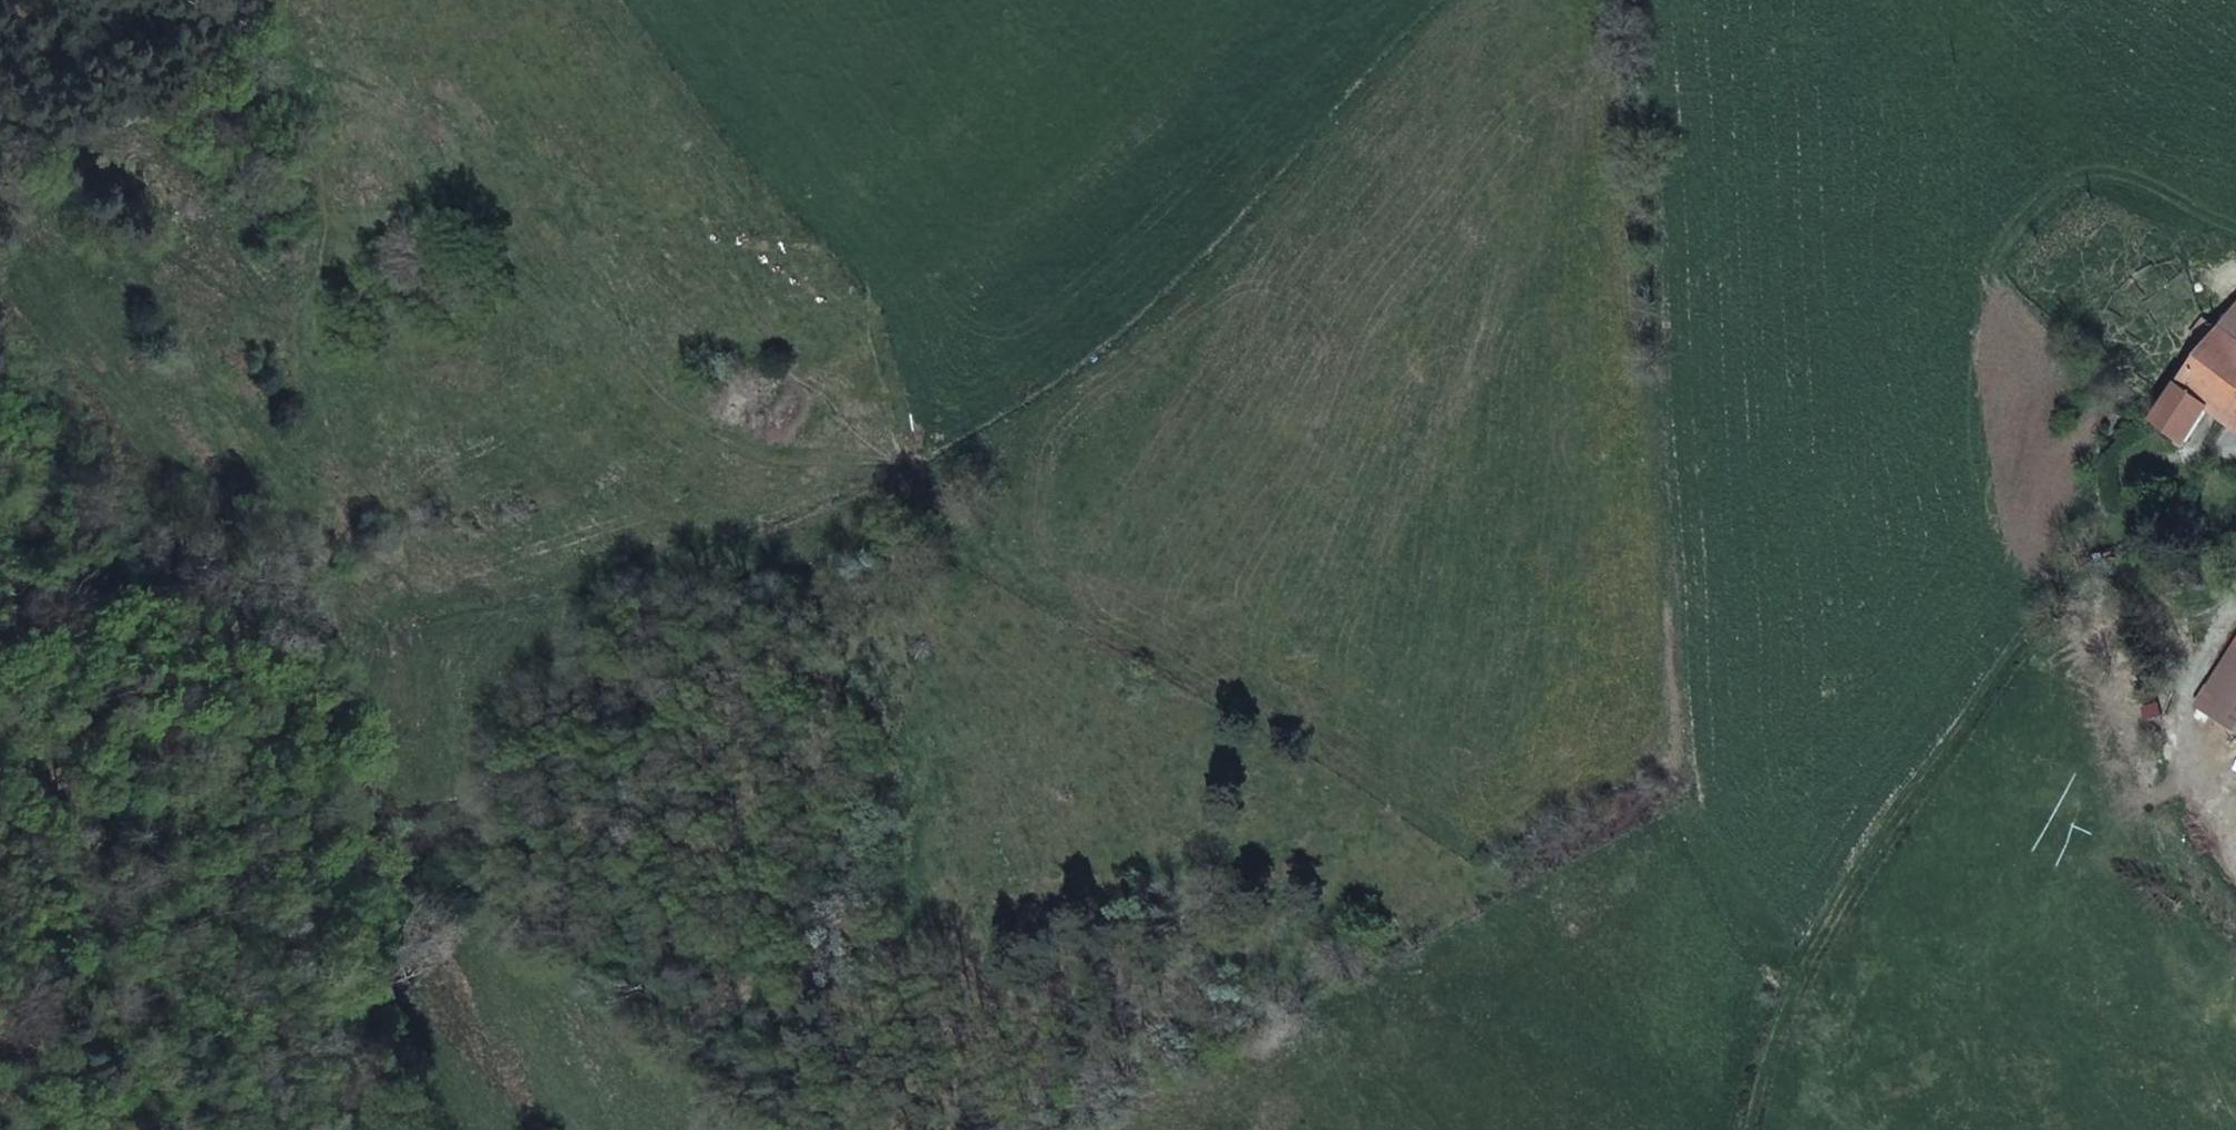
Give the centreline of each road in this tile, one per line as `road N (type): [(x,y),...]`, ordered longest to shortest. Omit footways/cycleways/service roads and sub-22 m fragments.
road 1 (track): [(1759,1129),(1810,956),(2053,601),(2099,566),(2186,623)]
road 2 (track): [(122,1129),(0,958)]

